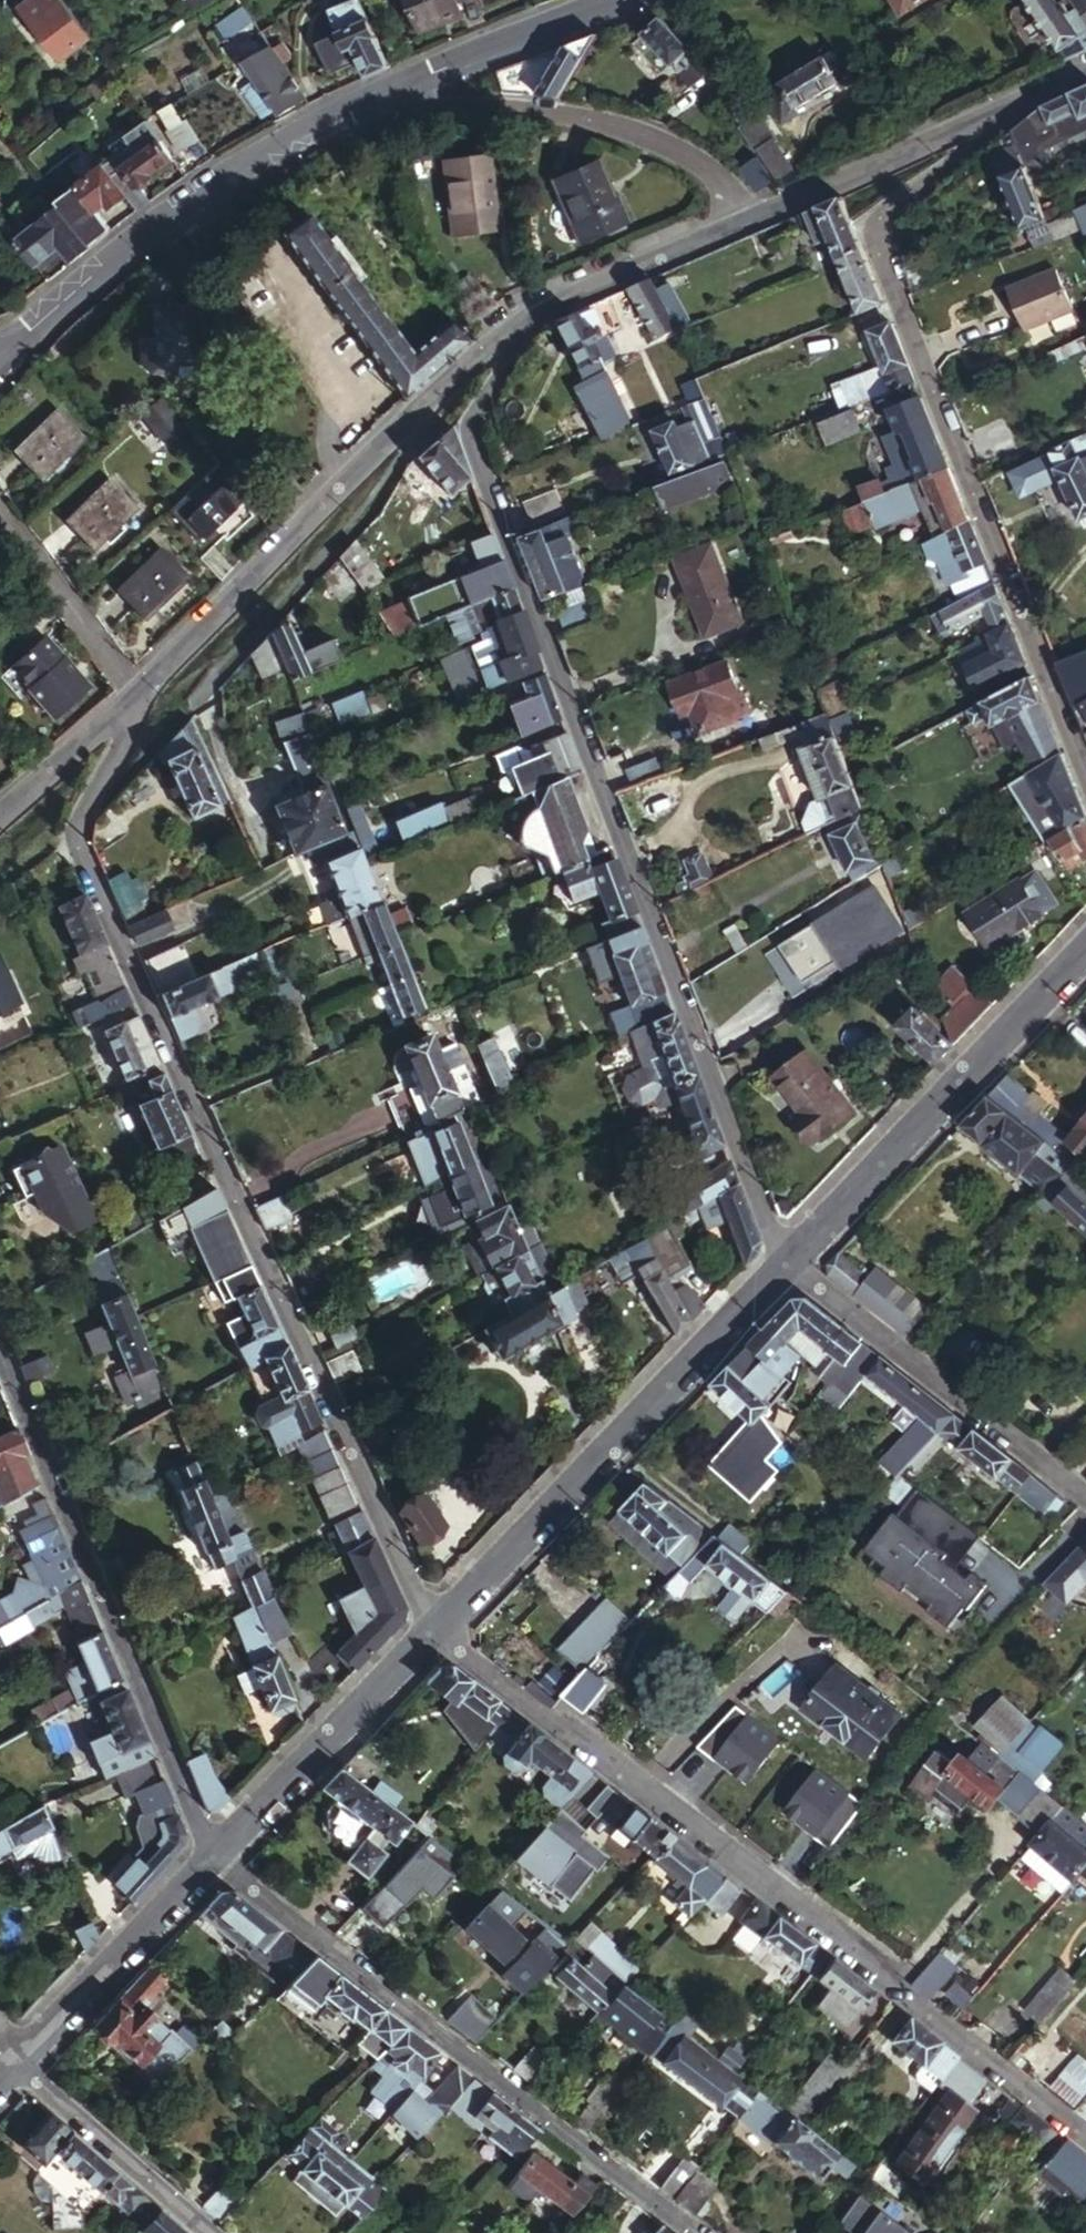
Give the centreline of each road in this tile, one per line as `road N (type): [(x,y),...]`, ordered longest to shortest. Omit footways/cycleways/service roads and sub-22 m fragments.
road 1 (residential): [(139,695),(73,822),(84,862),(434,1630)]
road 2 (residential): [(513,328),(465,423),(475,460),(779,1262)]
road 3 (residential): [(434,1630),(1085,2151)]
road 4 (residential): [(1085,783),(869,226),(988,140),(993,110)]
road 5 (residential): [(212,1855),(686,2232)]
road 6 (residential): [(0,1358),(212,1855)]
road 7 (residential): [(513,328),(449,375),(139,695)]
road 8 (residential): [(434,1630),(779,1262)]
road 9 (tertiary): [(403,91),(202,192),(15,349)]
road 10 (residential): [(779,1262),(816,1237),(1085,947)]
road 11 (residential): [(779,1262),(1085,1503)]
road 12 (residential): [(741,223),(709,167),(565,115),(403,91)]
road 13 (residential): [(212,1855),(434,1630)]
road 14 (residential): [(11,2064),(212,1855)]
road 15 (residential): [(993,110),(741,223)]
road 16 (residential): [(11,2064),(201,2232)]
road 17 (residential): [(741,223),(513,328)]
road 18 (tertiary): [(630,0),(403,91)]
road 19 (residential): [(139,695),(0,522)]
road 20 (residential): [(139,695),(0,806)]

